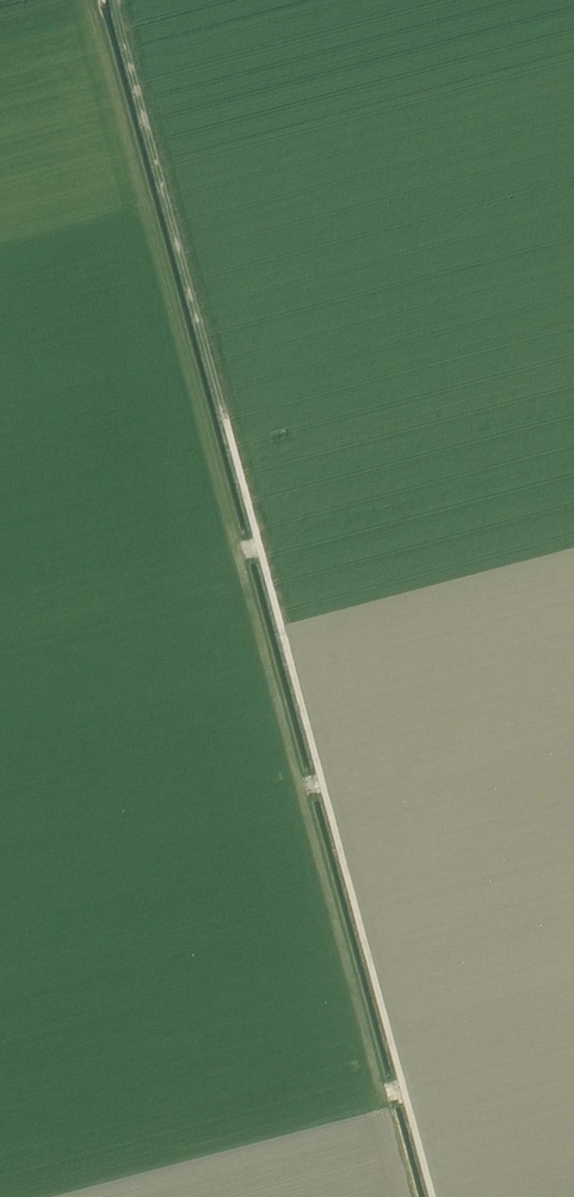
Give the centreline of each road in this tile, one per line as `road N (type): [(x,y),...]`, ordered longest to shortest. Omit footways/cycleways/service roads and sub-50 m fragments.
road 1 (unclassified): [(433,1196),(225,418)]

